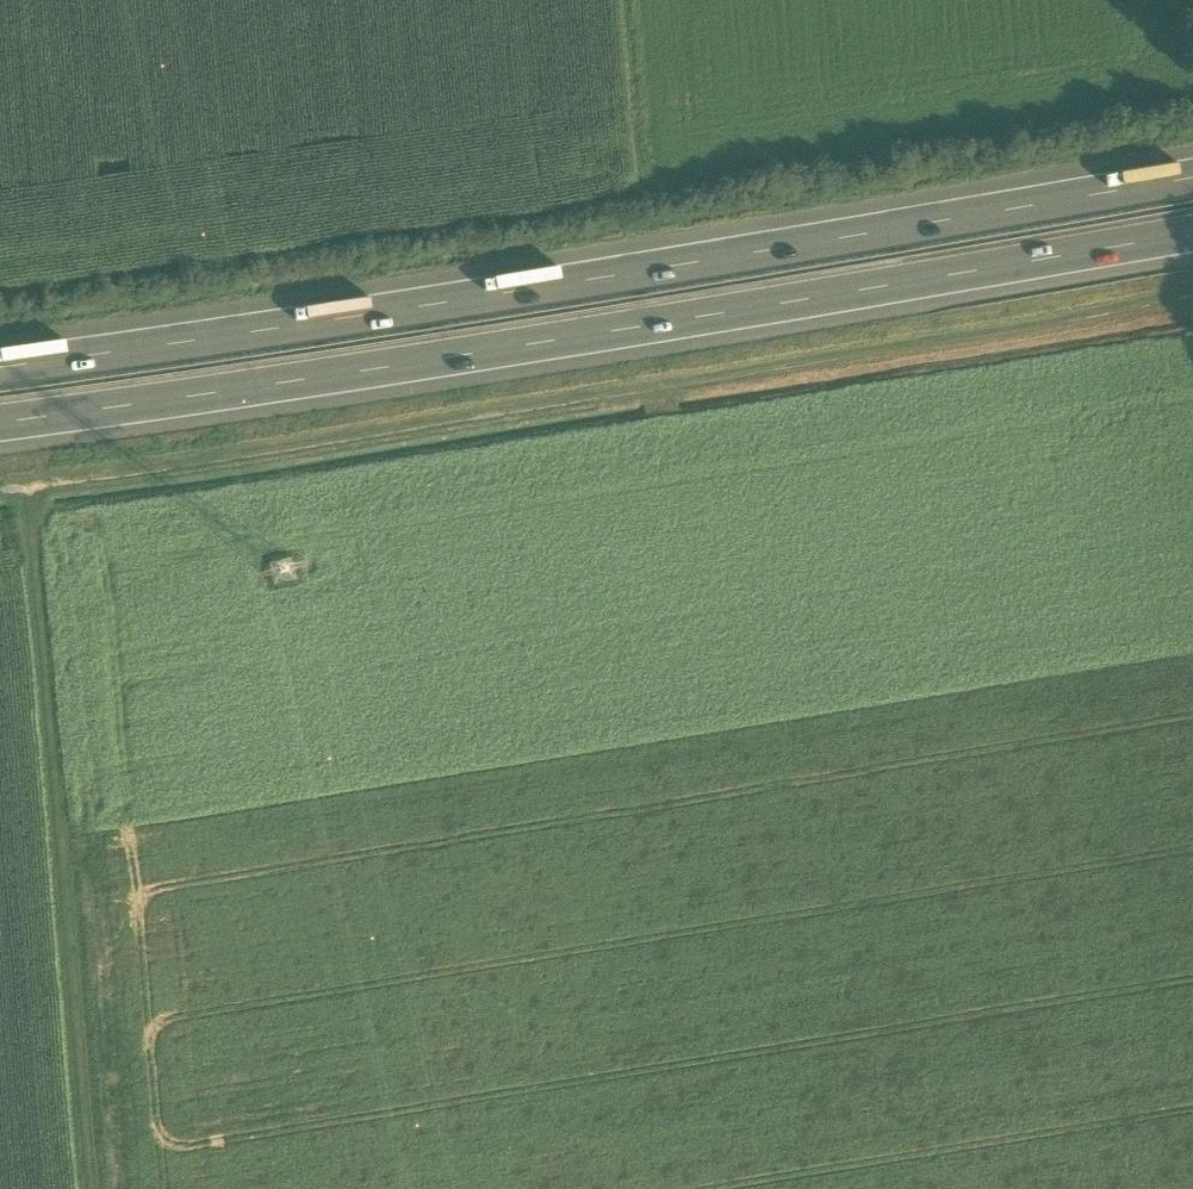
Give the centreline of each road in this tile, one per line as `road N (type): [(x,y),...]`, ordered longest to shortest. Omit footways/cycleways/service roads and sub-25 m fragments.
road 1 (motorway): [(0,430),(719,323),(1192,235)]
road 2 (motorway): [(1192,180),(706,269),(0,372)]
road 3 (track): [(1192,293),(0,484)]
road 4 (track): [(85,1188),(27,480)]

